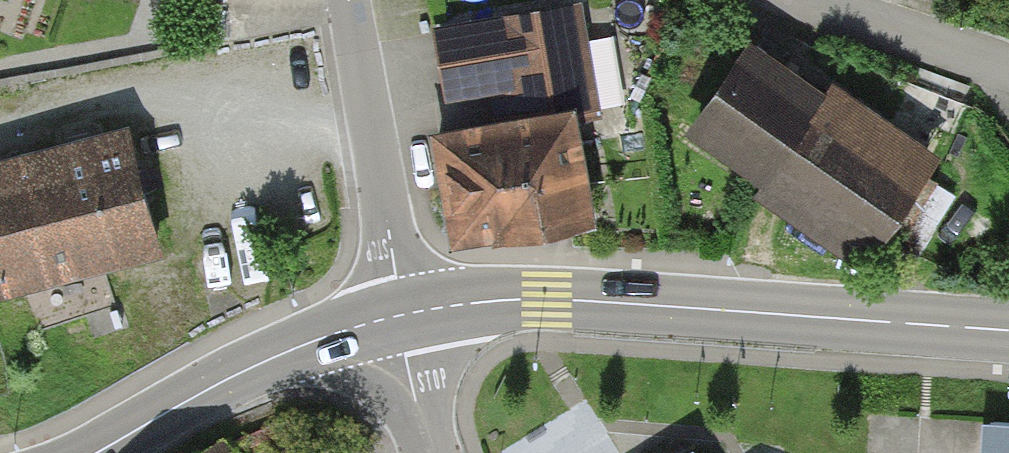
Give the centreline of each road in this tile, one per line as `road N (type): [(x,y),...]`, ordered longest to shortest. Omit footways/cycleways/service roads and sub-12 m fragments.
road 1 (tertiary): [(1008,331),(545,299),(399,315)]
road 2 (tertiary): [(399,315),(240,373),(96,452)]
road 3 (residential): [(399,315),(349,0)]
road 4 (unclassified): [(802,0),(983,60)]
road 5 (unclassified): [(432,452),(399,315)]

